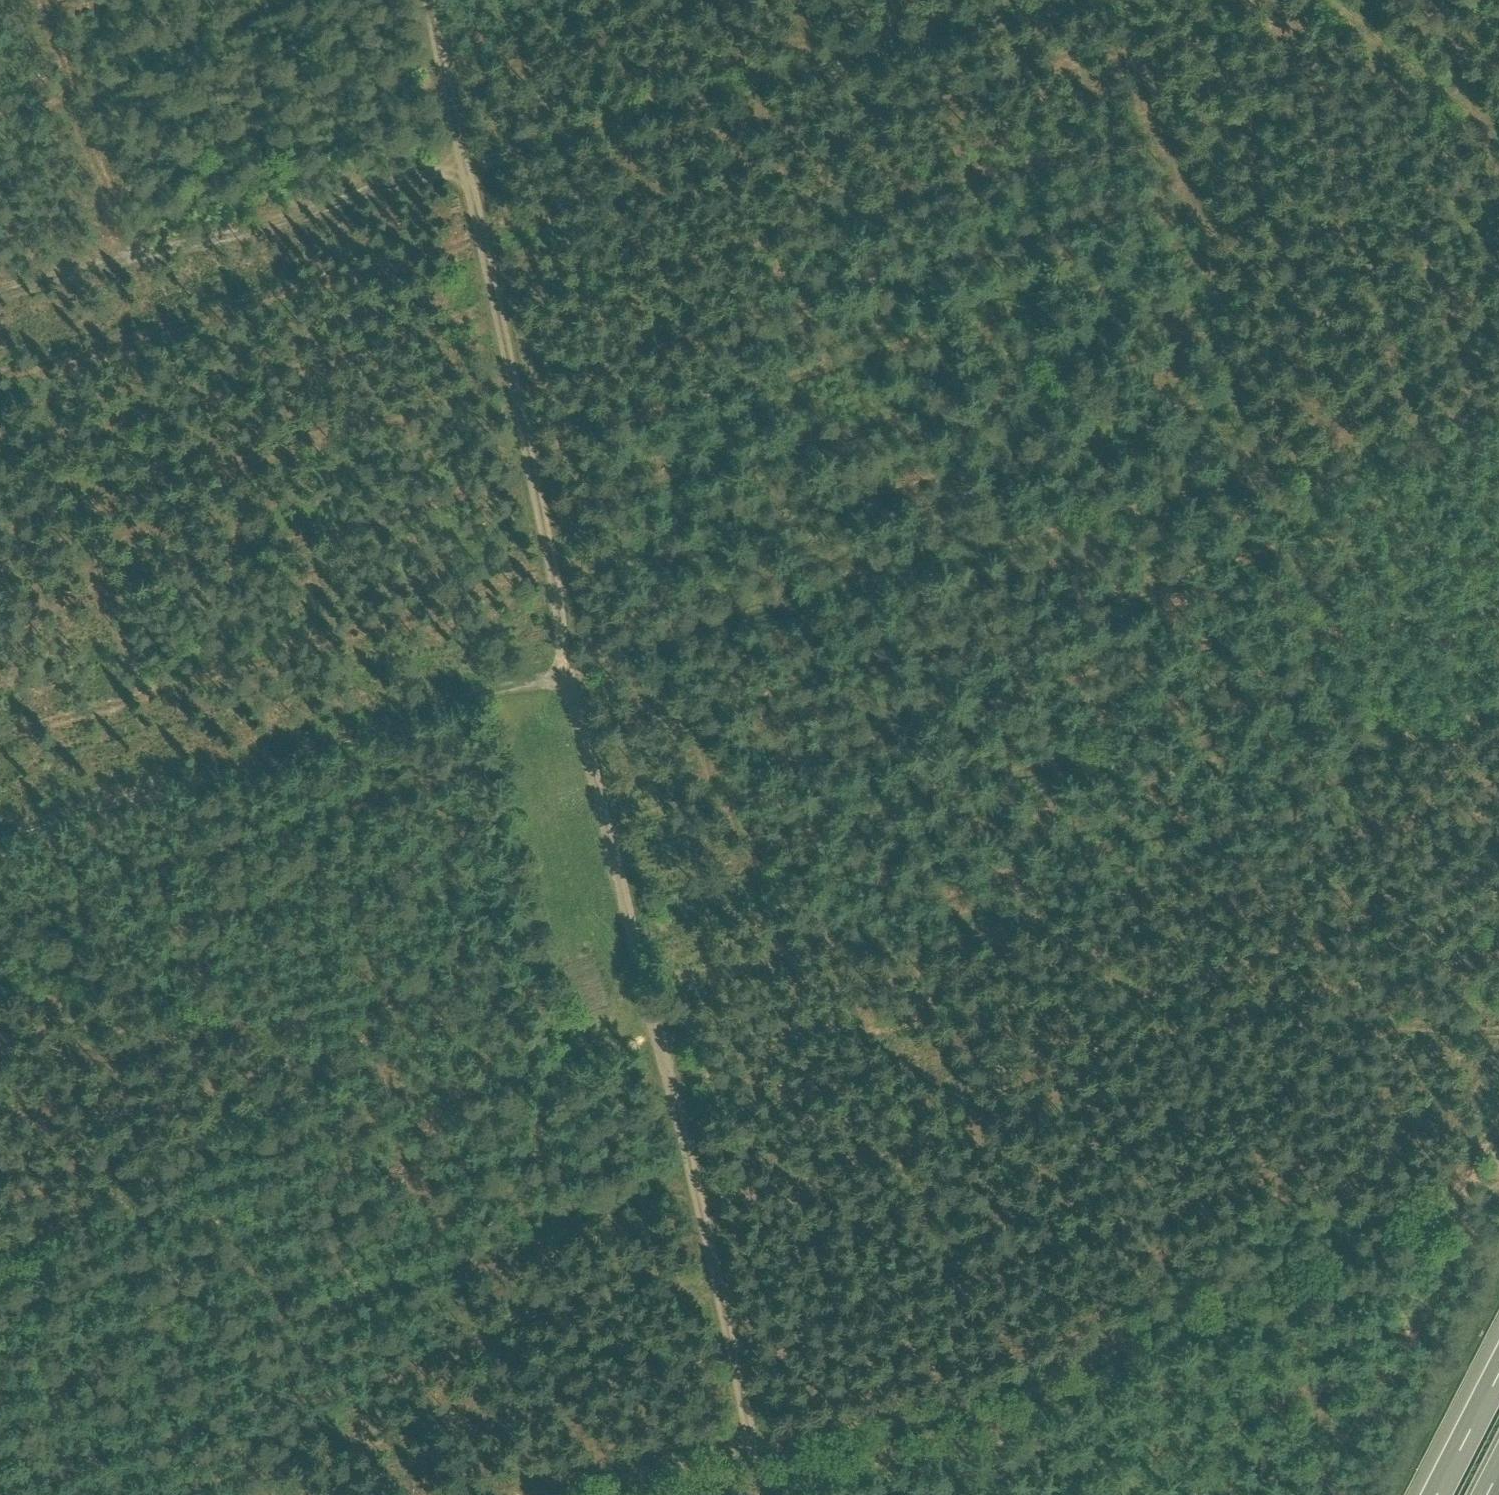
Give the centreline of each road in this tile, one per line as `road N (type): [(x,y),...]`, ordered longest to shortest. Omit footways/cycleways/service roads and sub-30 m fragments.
road 1 (track): [(0,849),(1498,442)]
road 2 (track): [(774,1494),(573,695)]
road 3 (track): [(420,0),(573,695)]
road 4 (track): [(1498,172),(1311,0)]
road 5 (motorway): [(1498,1378),(1439,1494)]

